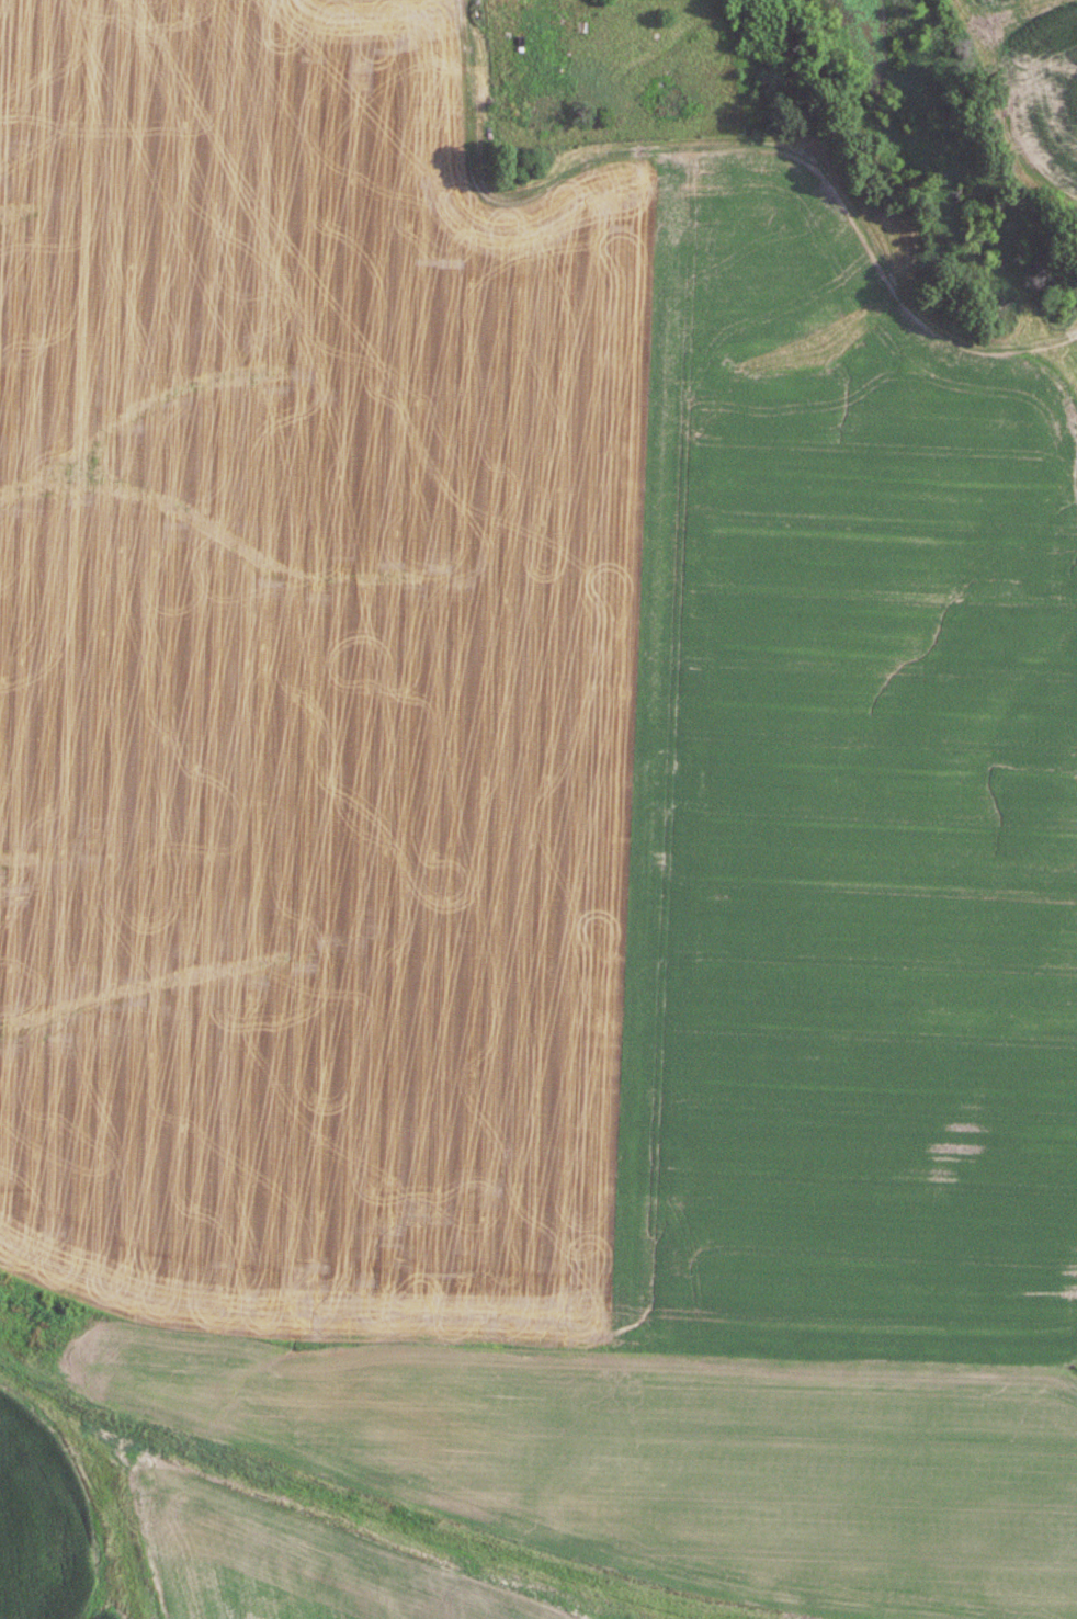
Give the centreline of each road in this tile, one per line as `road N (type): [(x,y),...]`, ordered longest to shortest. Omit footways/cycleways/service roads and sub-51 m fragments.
road 1 (track): [(1076,335),(1008,351),(972,344),(911,307),(844,194),(827,174),(773,146),(646,150),(598,161),(521,196),(490,193),(477,170),(459,0)]

